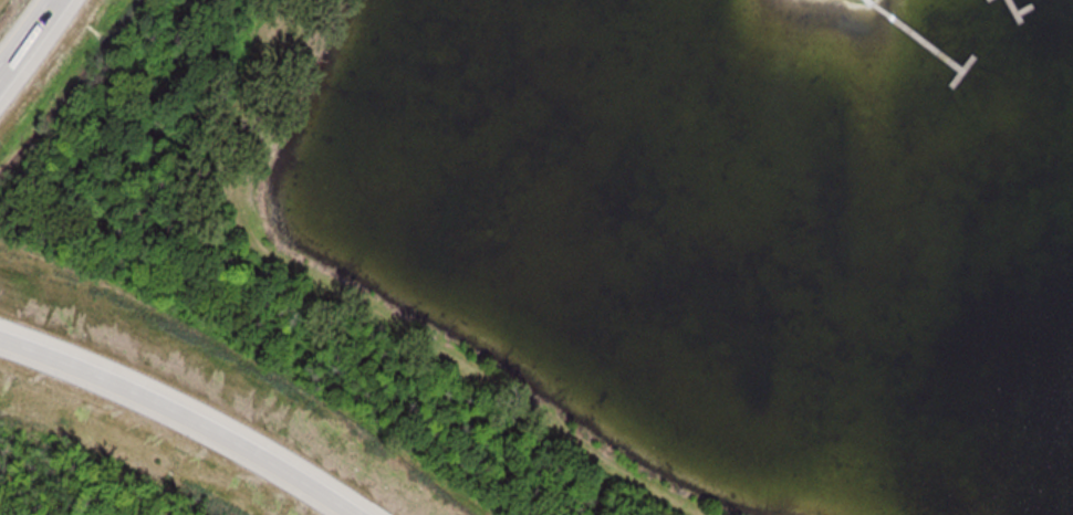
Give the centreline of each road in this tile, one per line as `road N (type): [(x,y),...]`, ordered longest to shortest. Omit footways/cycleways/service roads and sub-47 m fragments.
road 1 (motorway): [(347,514),(144,401),(0,337)]

